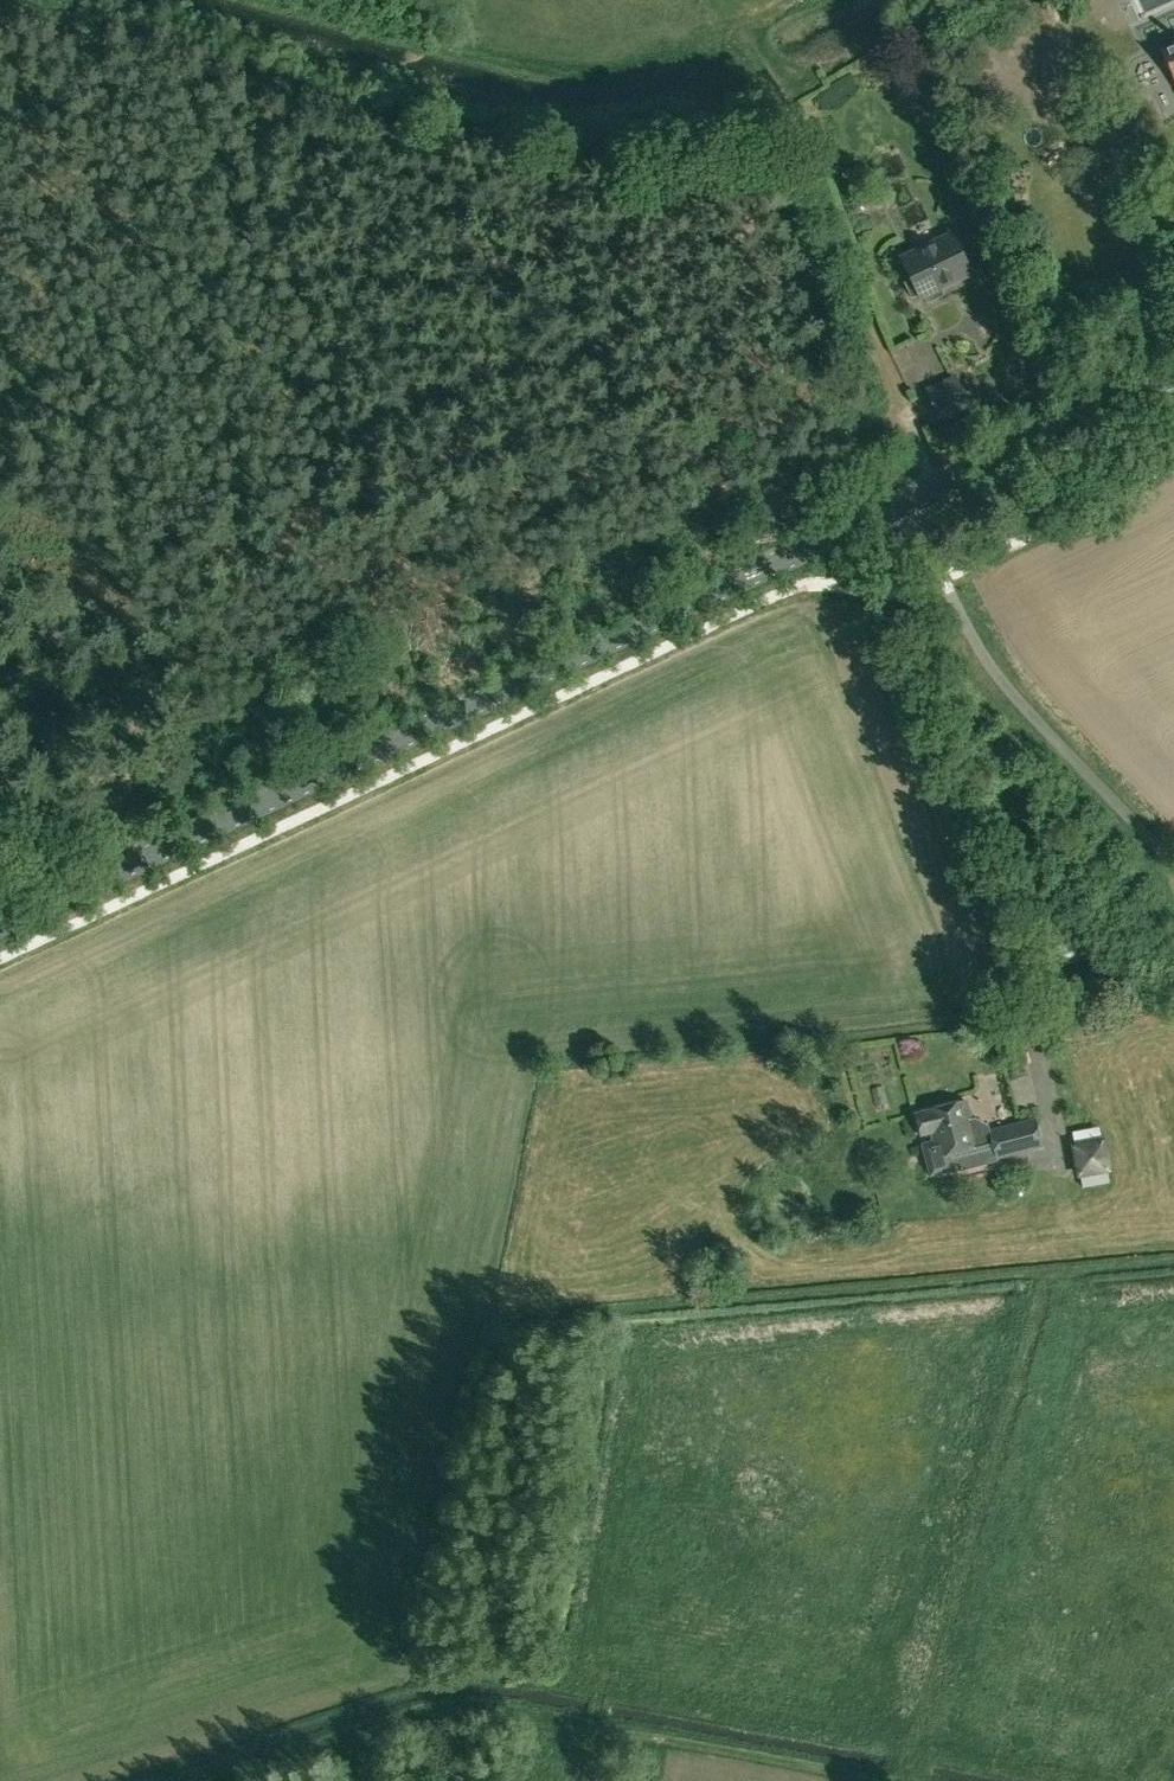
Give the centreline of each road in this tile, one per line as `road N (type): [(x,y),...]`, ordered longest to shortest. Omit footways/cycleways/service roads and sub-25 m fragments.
road 1 (secondary): [(0,926),(1173,374)]
road 2 (track): [(766,72),(815,174),(934,485)]

